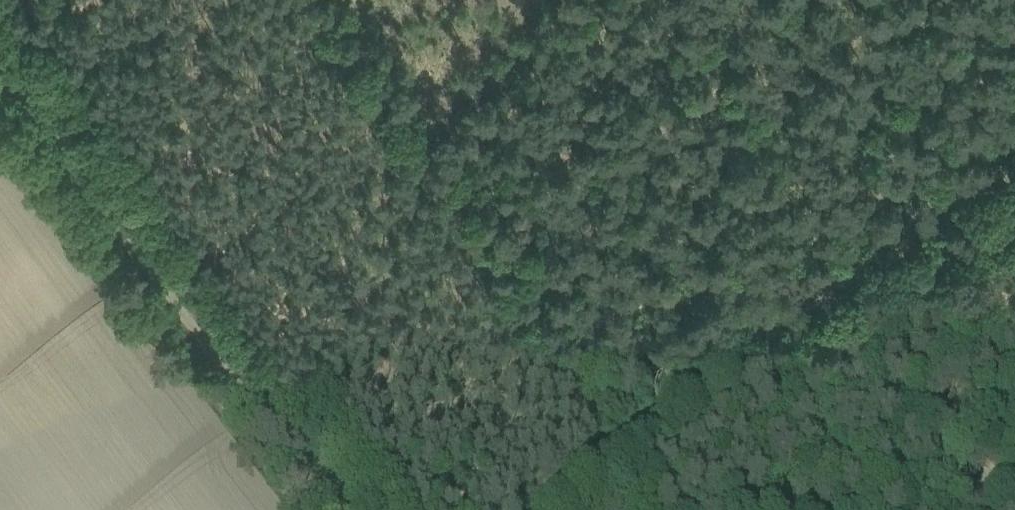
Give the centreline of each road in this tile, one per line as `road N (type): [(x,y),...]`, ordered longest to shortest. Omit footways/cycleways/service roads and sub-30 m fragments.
road 1 (track): [(0,68),(329,509)]
road 2 (track): [(1014,142),(589,462)]

